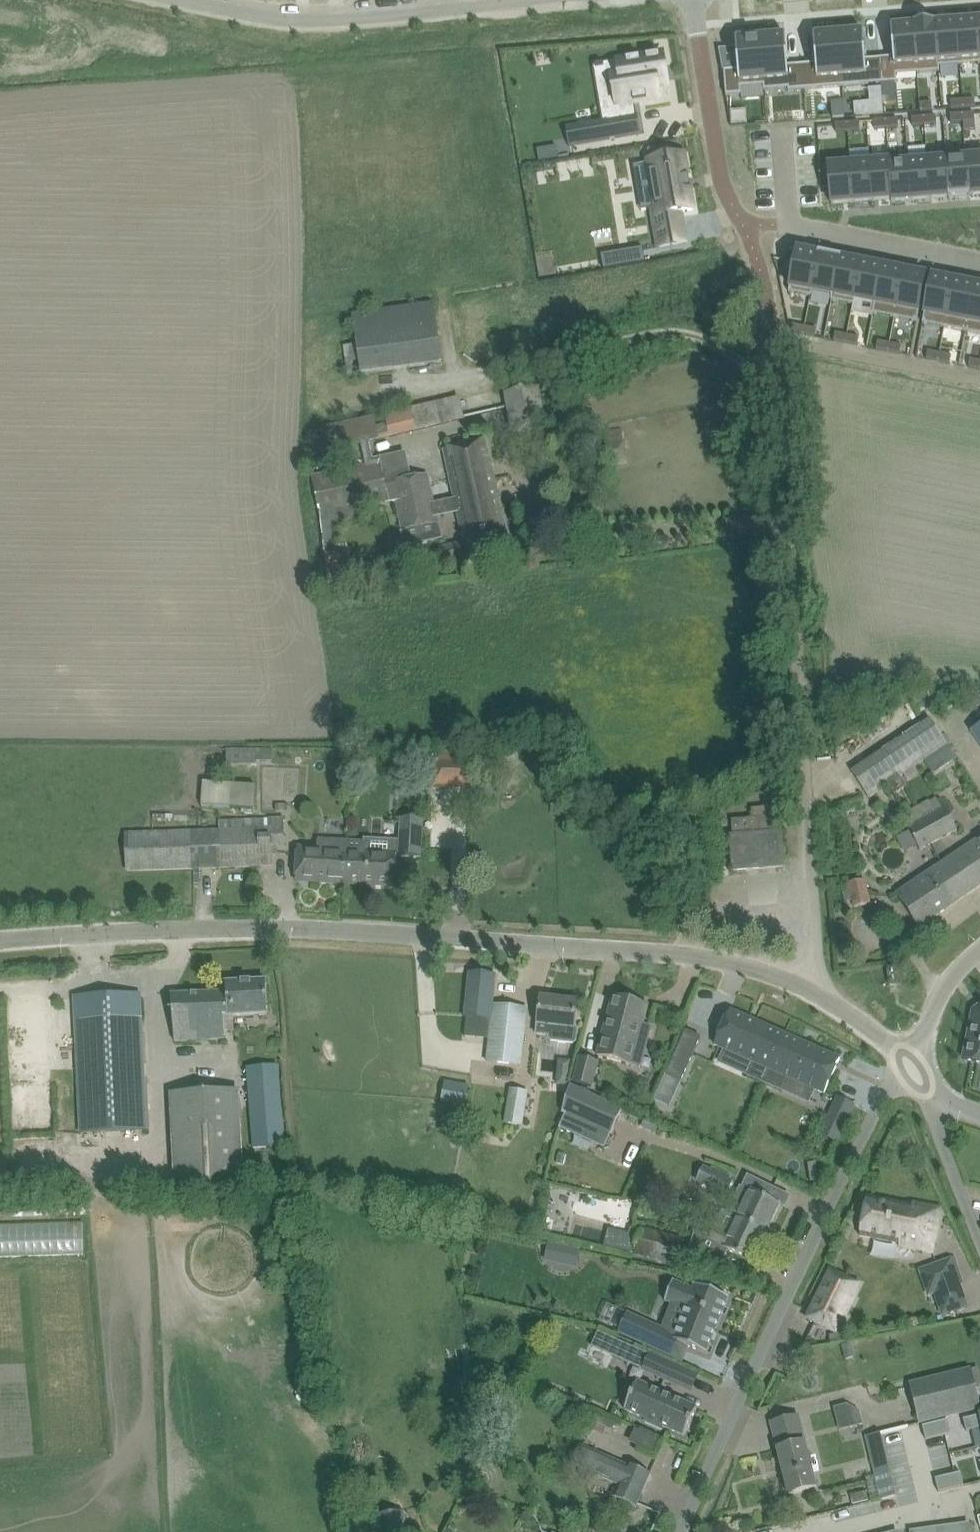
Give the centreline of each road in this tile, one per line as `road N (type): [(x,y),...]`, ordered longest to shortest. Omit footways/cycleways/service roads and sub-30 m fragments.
road 1 (unclassified): [(811,989),(727,959),(286,917),(0,948)]
road 2 (unclassified): [(746,214),(769,314),(792,529),(817,964),(811,989)]
road 3 (residential): [(679,1531),(906,1065)]
road 4 (tertiary): [(458,10),(263,15),(191,0)]
road 5 (residential): [(746,214),(979,260)]
road 6 (unclassified): [(695,0),(725,161),(746,214)]
road 7 (unclassified): [(979,1234),(930,1095)]
road 8 (unclassified): [(906,1065),(945,986),(979,950)]
road 9 (unclassified): [(906,1065),(882,1036),(811,989)]

